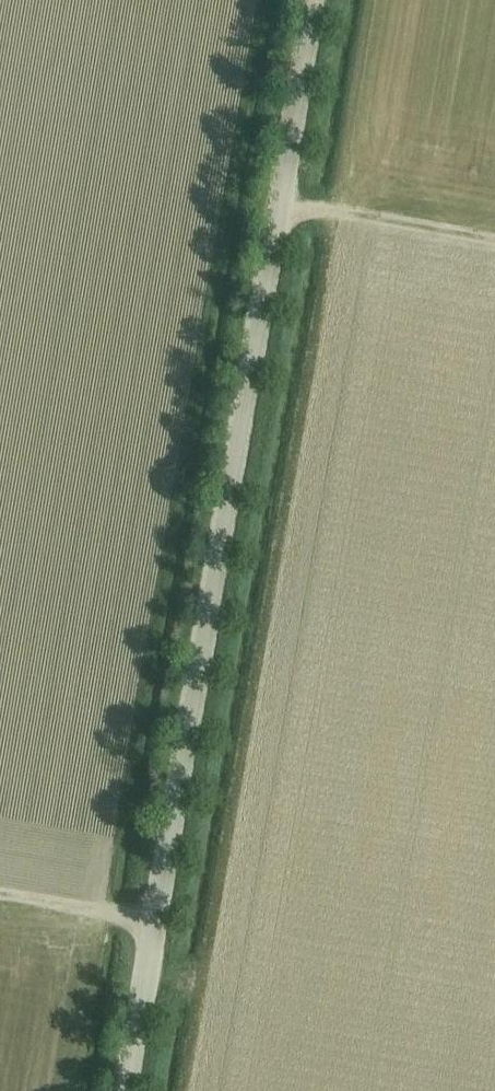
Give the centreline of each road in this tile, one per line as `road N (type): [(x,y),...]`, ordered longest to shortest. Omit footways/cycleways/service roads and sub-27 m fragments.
road 1 (unclassified): [(124,1090),(313,0)]
road 2 (track): [(494,240),(278,202)]
road 3 (track): [(0,893),(151,920)]

